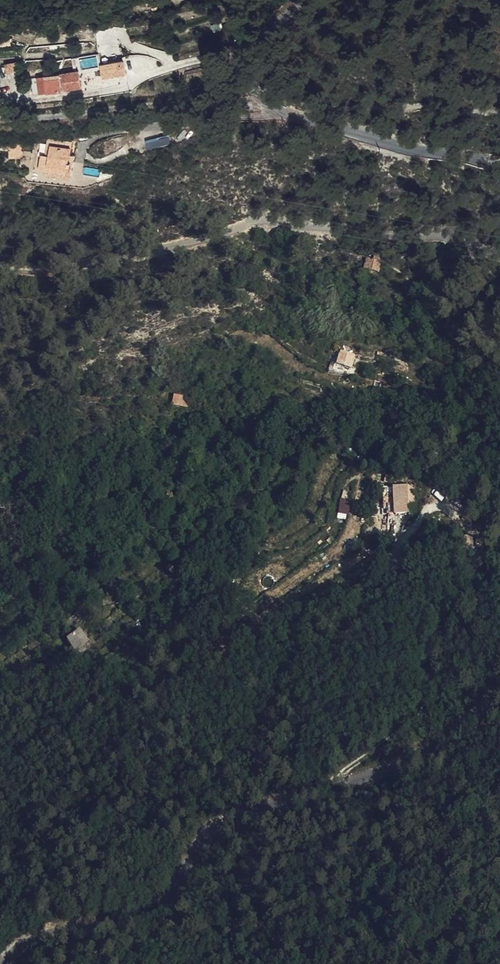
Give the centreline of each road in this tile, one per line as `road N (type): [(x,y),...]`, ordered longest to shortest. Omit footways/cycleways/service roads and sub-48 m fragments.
road 1 (unclassified): [(5,963),(55,935),(158,915),(178,896),(212,823),(390,770),(430,750),(499,691)]
road 2 (unclassified): [(499,253),(446,231),(403,238),(257,220),(115,260),(42,272),(0,268)]
road 3 (unclassified): [(499,161),(419,151),(267,106),(239,57),(244,43),(301,0)]

